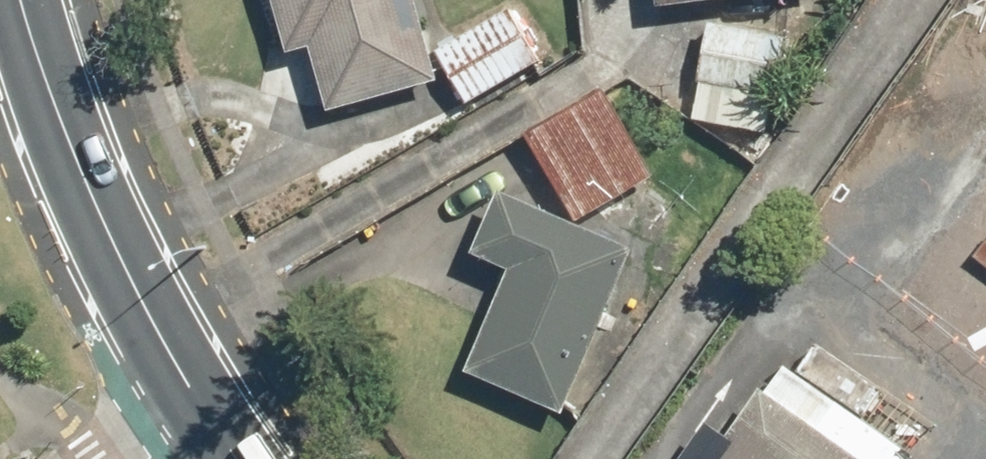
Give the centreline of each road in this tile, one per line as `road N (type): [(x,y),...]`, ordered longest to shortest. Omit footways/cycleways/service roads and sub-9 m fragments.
road 1 (tertiary): [(20,0),(41,74),(119,265),(207,417)]

